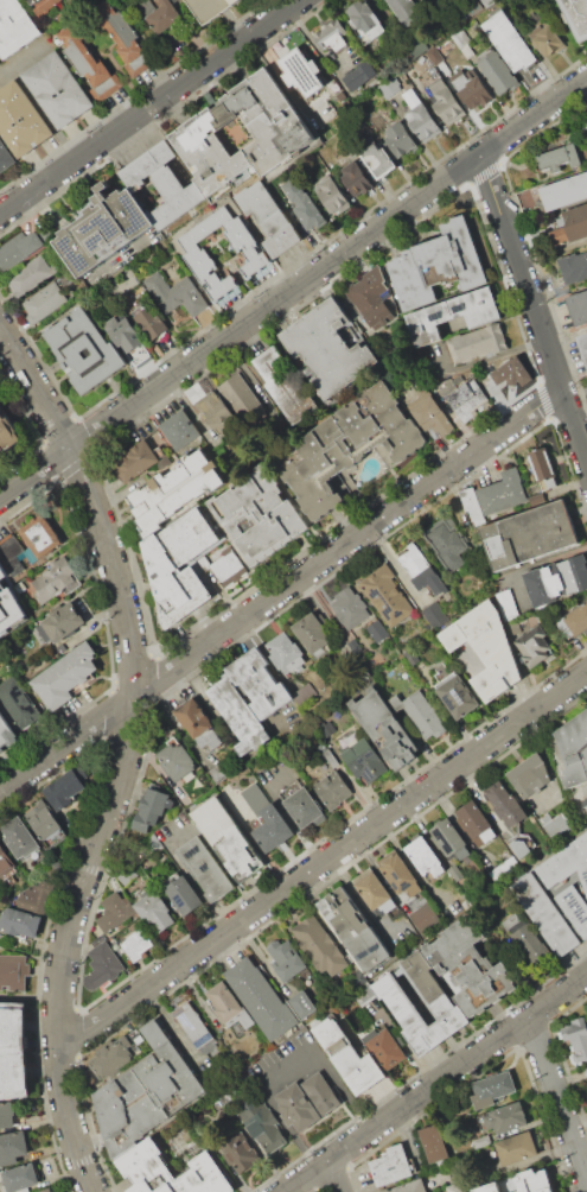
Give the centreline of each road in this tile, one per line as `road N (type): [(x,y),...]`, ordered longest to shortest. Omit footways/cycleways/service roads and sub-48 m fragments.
road 1 (residential): [(0,328),(72,450),(97,511),(133,660),(134,733),(71,915),(58,997),(65,1097),(95,1191)]
road 2 (residential): [(0,790),(562,389)]
road 3 (residential): [(0,501),(560,100)]
road 4 (residential): [(59,1048),(586,673)]
road 5 (residential): [(285,1191),(586,975)]
road 6 (residential): [(0,213),(296,0)]
road 7 (residential): [(483,156),(586,461)]
road 8 (residential): [(586,1179),(530,1016)]

